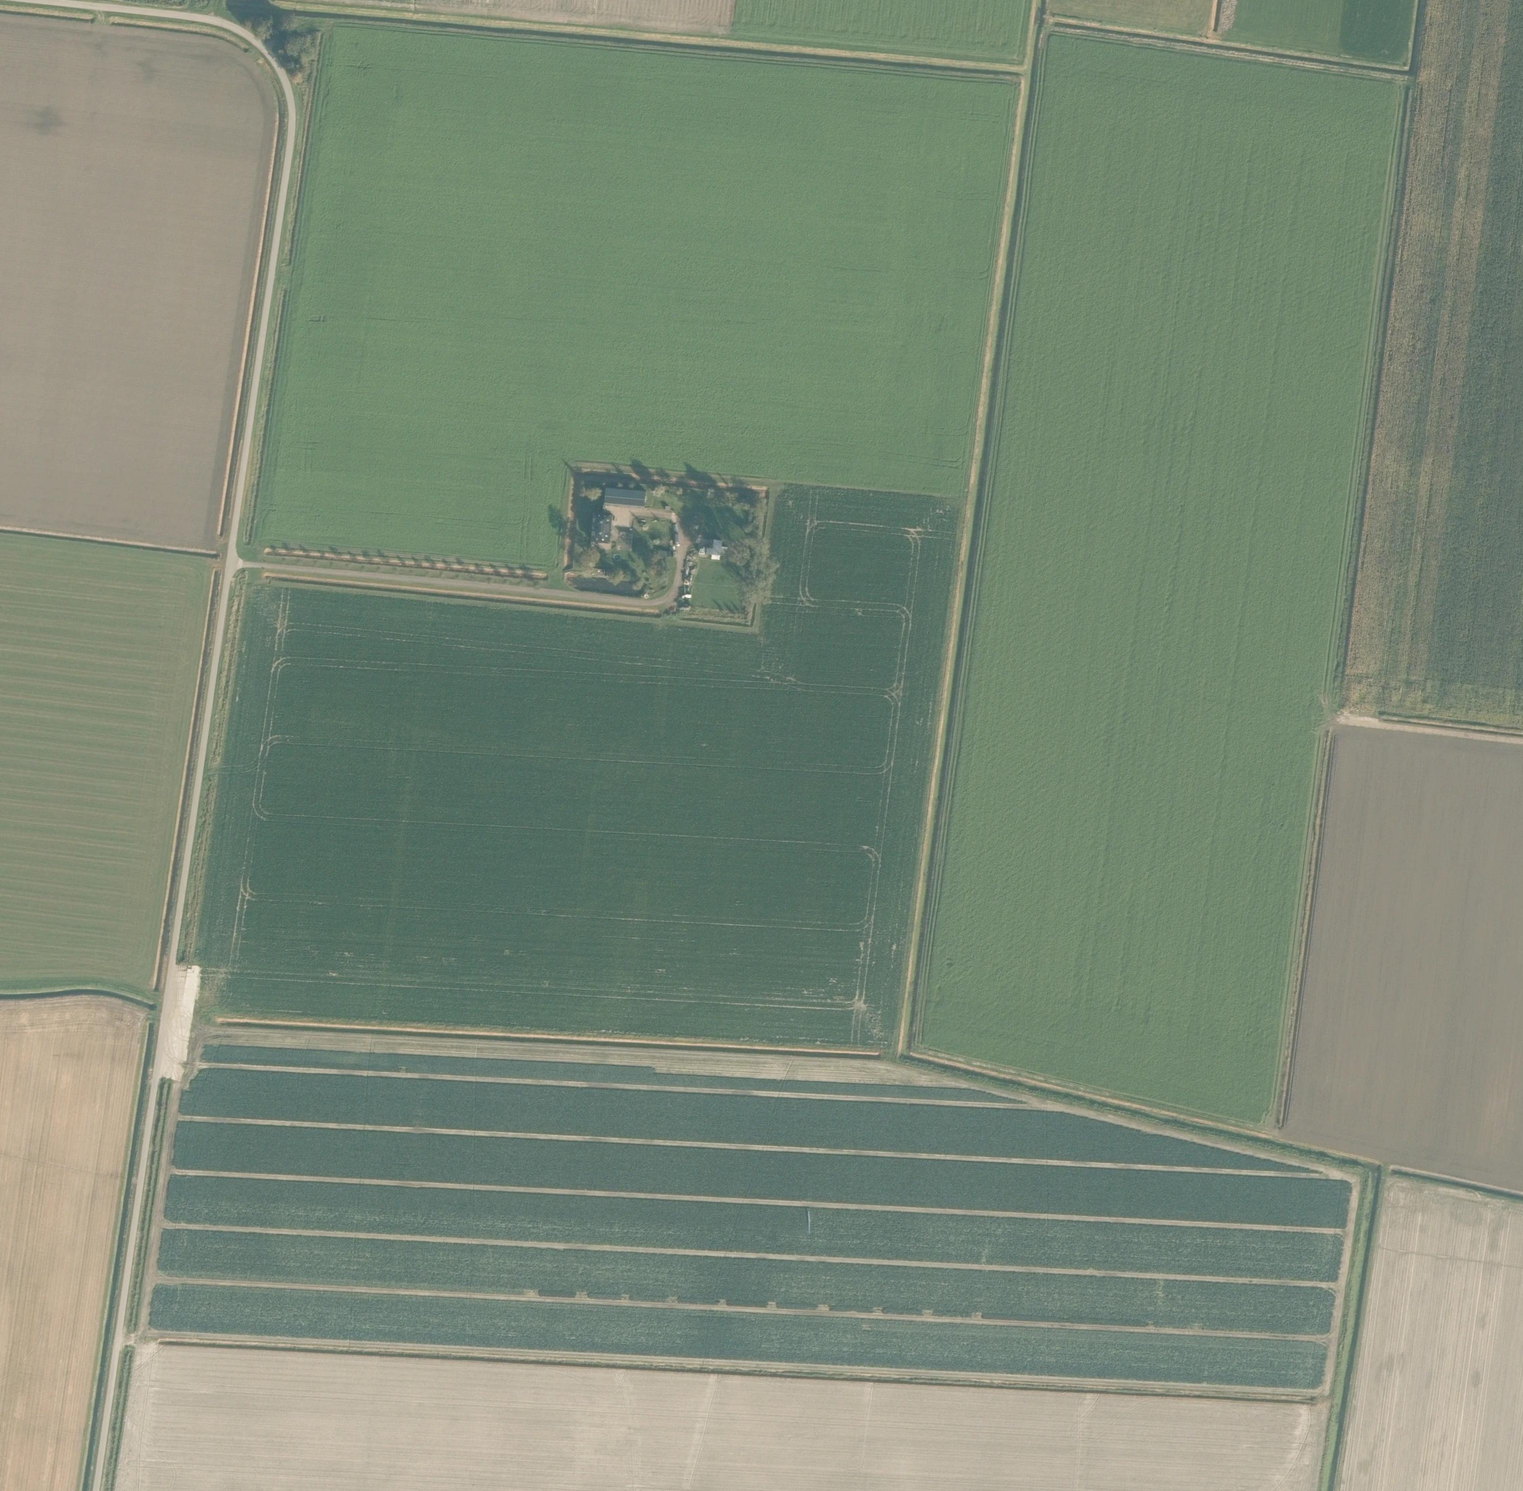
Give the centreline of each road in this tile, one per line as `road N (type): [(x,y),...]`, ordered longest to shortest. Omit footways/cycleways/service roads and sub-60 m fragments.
road 1 (unclassified): [(95,1490),(291,110),(265,50),(228,24),(41,0)]

